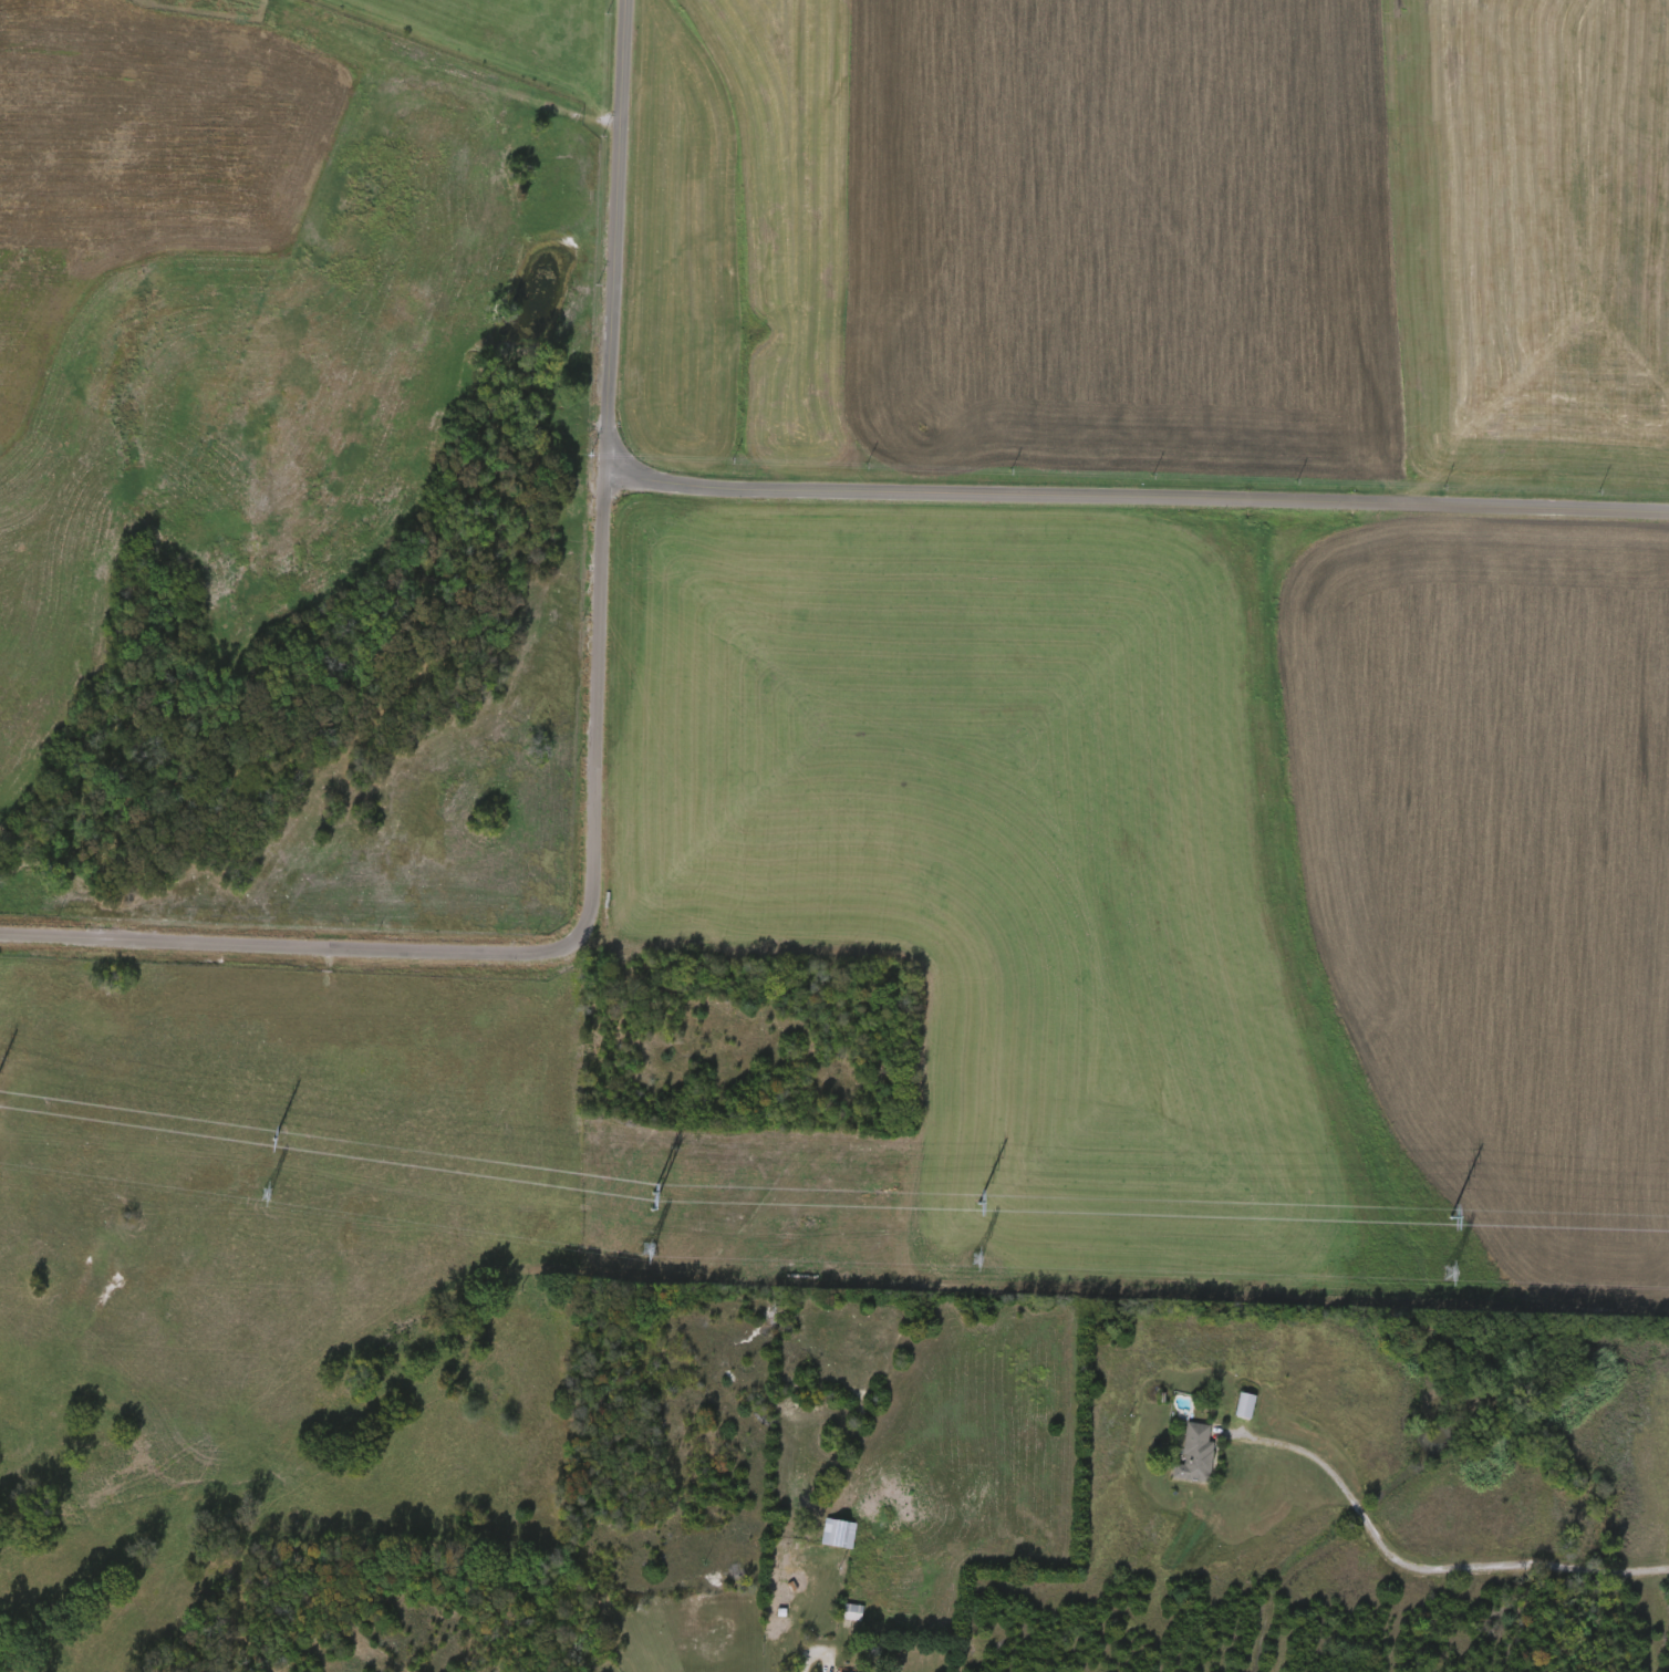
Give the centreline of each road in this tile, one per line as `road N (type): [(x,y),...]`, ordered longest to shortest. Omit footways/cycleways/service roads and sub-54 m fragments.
road 1 (residential): [(0,939),(538,956),(583,936),(592,890),(626,0)]
road 2 (residential): [(607,432),(628,471),(692,490),(1668,515)]

